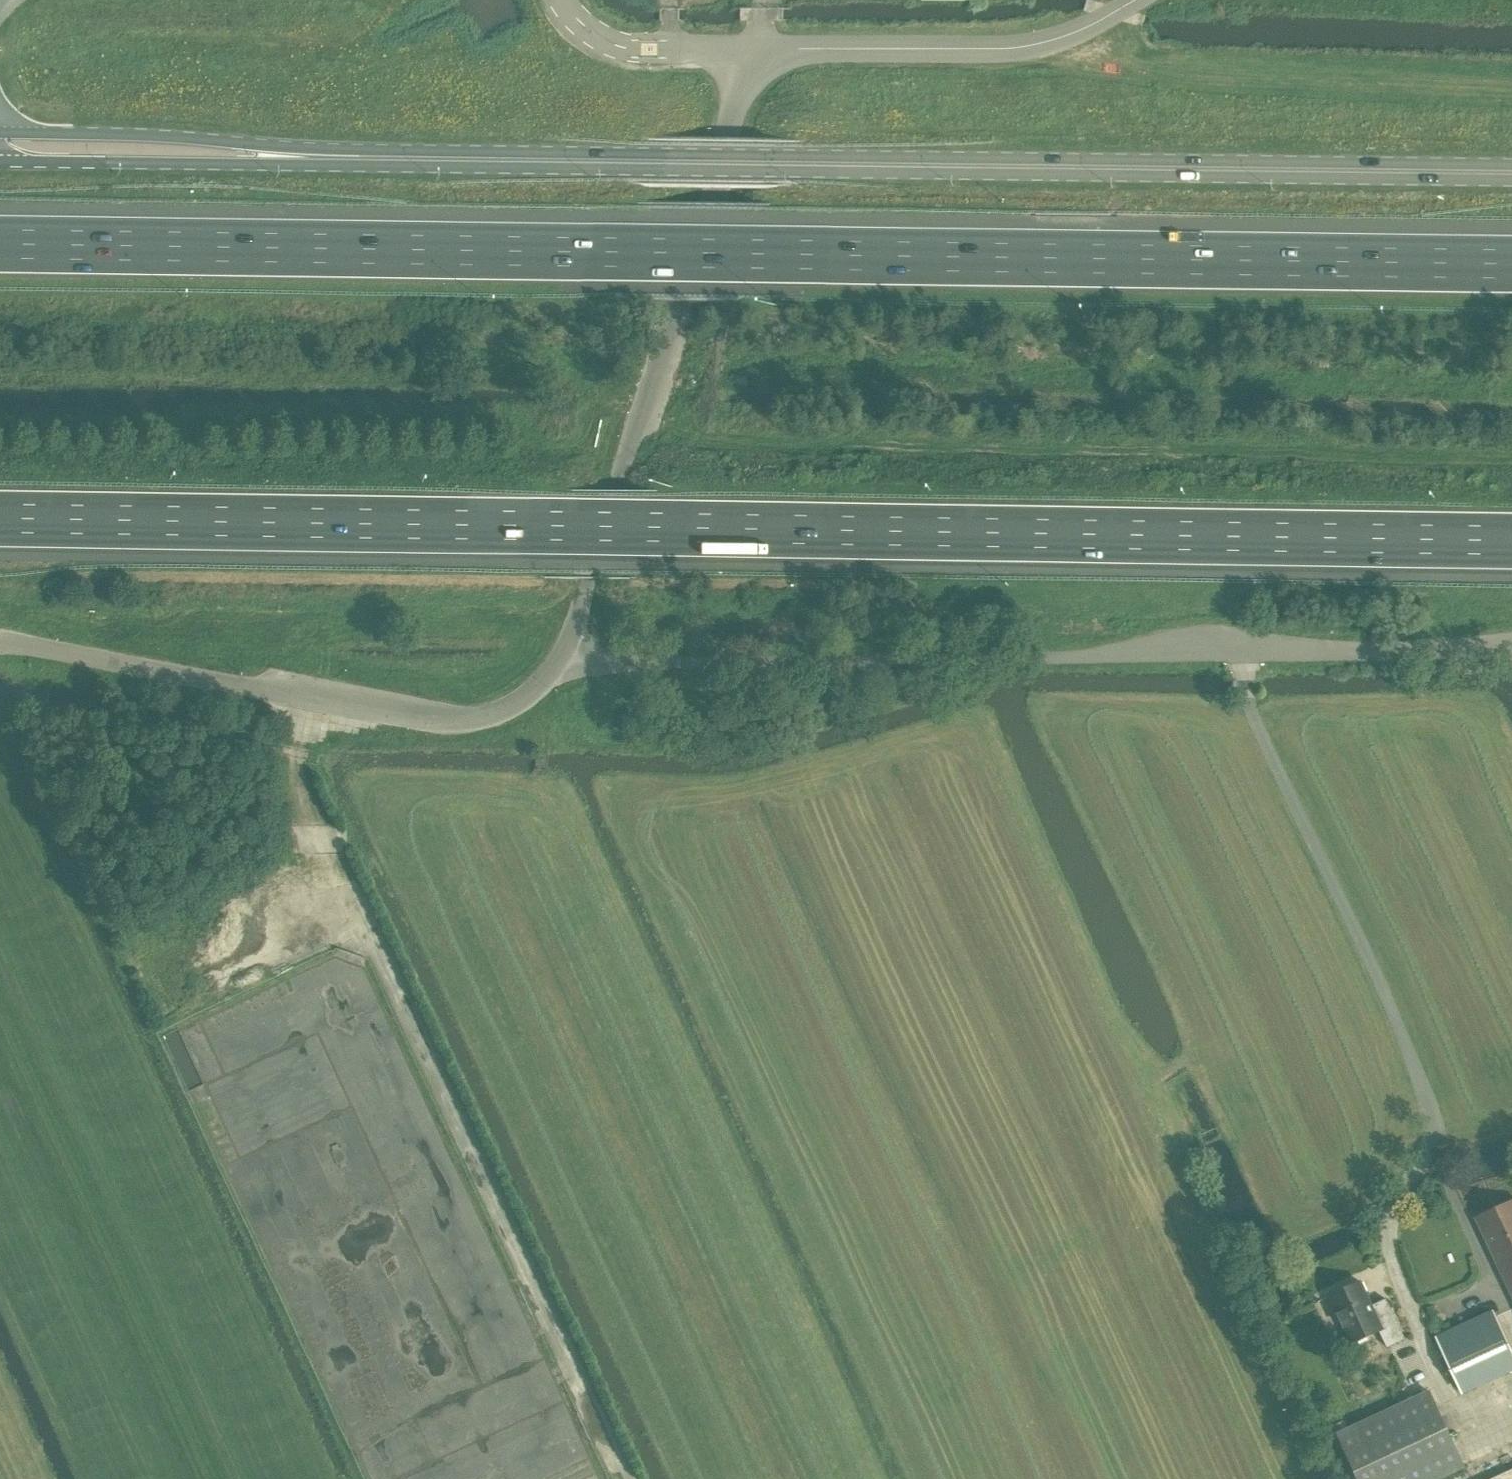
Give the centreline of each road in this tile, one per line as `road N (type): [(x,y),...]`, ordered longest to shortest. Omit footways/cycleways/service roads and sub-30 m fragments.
road 1 (motorway): [(0,518),(1511,541)]
road 2 (motorway): [(1511,264),(0,244)]
road 3 (secondary): [(1511,176),(308,160)]
road 4 (unclassified): [(560,661),(1511,652)]
road 5 (unclassified): [(560,661),(749,51)]
road 6 (unclassified): [(560,661),(511,705),(443,720),(0,644)]
road 7 (track): [(1078,32),(1101,71),(1146,80),(1511,88)]
road 8 (unclassified): [(749,51),(1028,47),(1137,0)]
road 9 (secondary): [(308,160),(245,145),(0,136)]
road 10 (secondary): [(0,164),(308,160)]
road 11 (track): [(296,743),(348,954)]
road 12 (unclassified): [(565,0),(587,28),(630,49),(749,51)]

